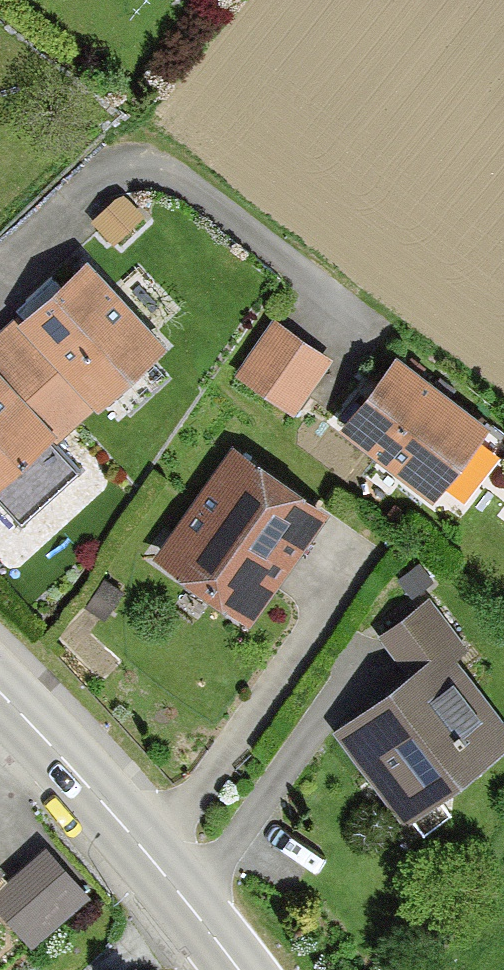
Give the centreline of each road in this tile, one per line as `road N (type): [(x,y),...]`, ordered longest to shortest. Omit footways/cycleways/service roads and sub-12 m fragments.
road 1 (residential): [(0,265),(119,159),(143,158),(370,331)]
road 2 (tertiary): [(0,694),(100,799),(238,969)]

